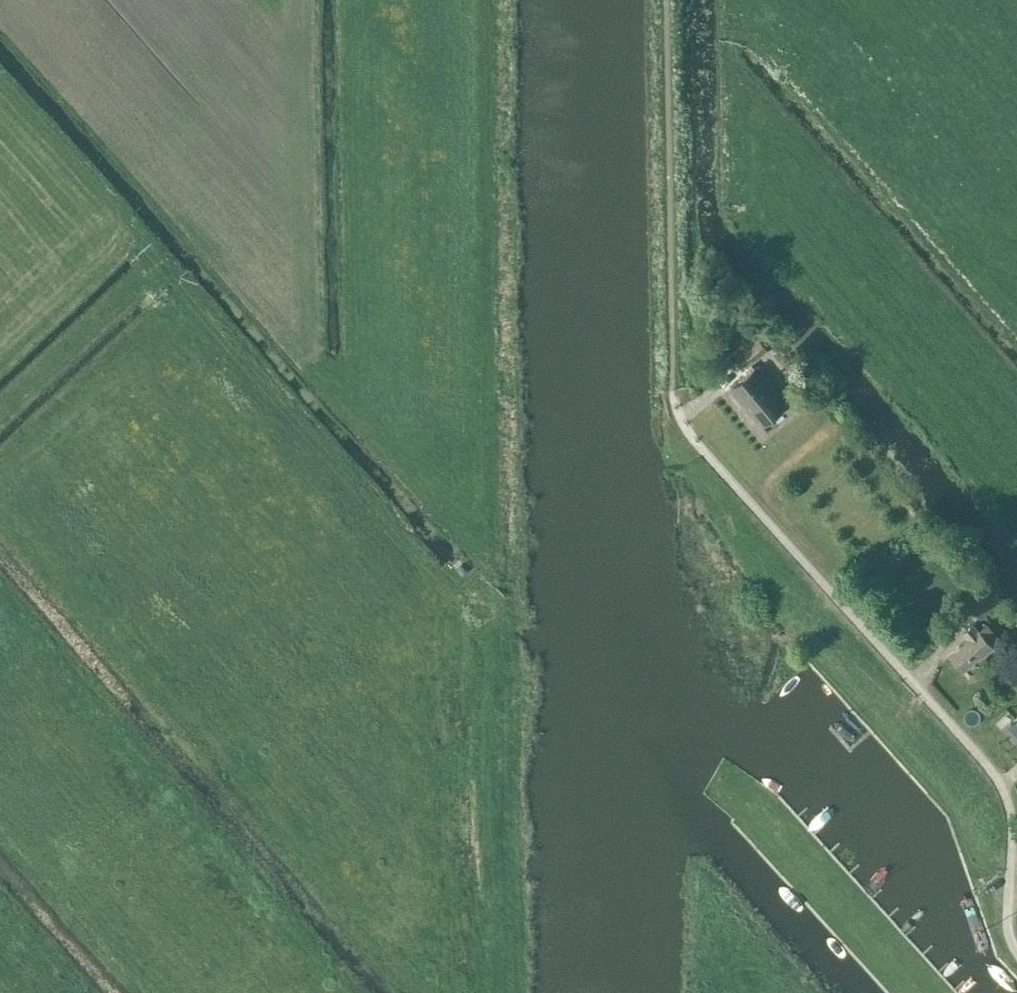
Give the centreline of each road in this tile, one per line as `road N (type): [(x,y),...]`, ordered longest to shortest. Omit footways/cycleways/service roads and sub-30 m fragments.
road 1 (unclassified): [(1016,946),(1009,915),(1015,844),(995,772),(681,422)]

